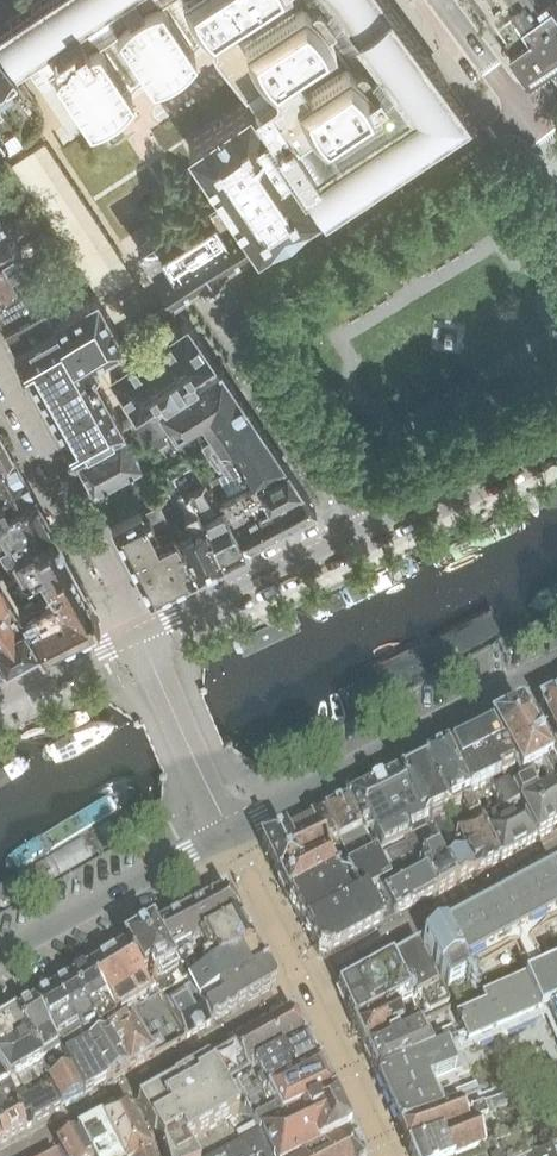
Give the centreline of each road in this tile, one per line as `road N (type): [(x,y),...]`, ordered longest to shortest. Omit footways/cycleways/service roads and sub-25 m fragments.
road 1 (residential): [(366,530),(230,313),(237,299),(522,107)]
road 2 (residential): [(11,1155),(304,990)]
road 3 (tertiary): [(230,833),(520,690)]
road 4 (residential): [(0,366),(139,634)]
road 5 (residential): [(304,990),(556,846)]
road 6 (residential): [(0,953),(230,833)]
road 7 (tertiary): [(366,530),(139,634)]
road 8 (tertiary): [(230,833),(139,634)]
road 9 (tertiary): [(556,441),(366,530)]
road 10 (residential): [(304,990),(386,1155)]
road 11 (residential): [(230,833),(304,990)]
road 12 (tertiary): [(139,634),(0,703)]
road 13 (residential): [(522,107),(442,0)]

